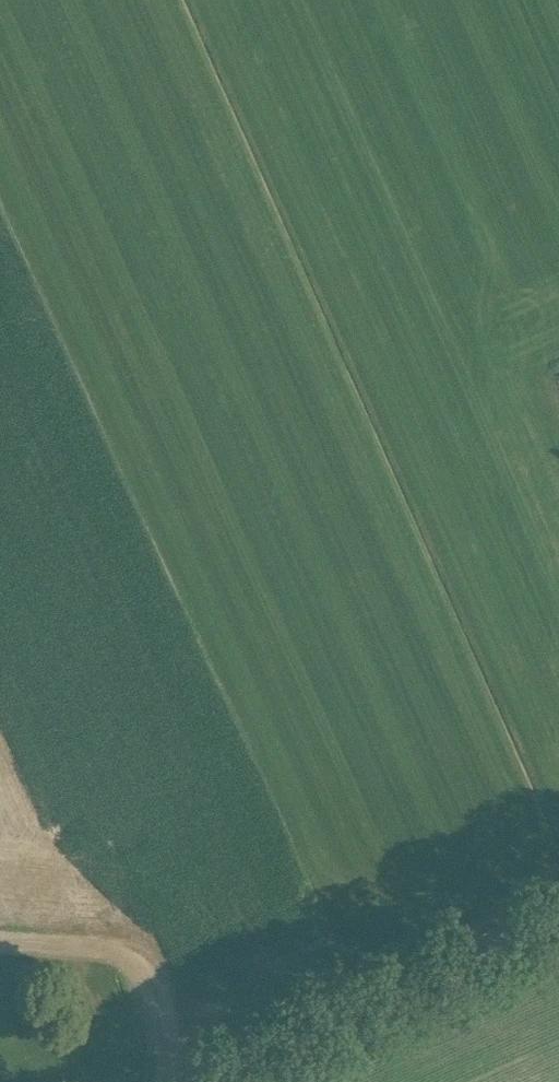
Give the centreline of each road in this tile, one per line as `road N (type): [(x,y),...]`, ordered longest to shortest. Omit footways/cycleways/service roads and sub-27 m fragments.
road 1 (unclassified): [(200,1081),(558,921)]

